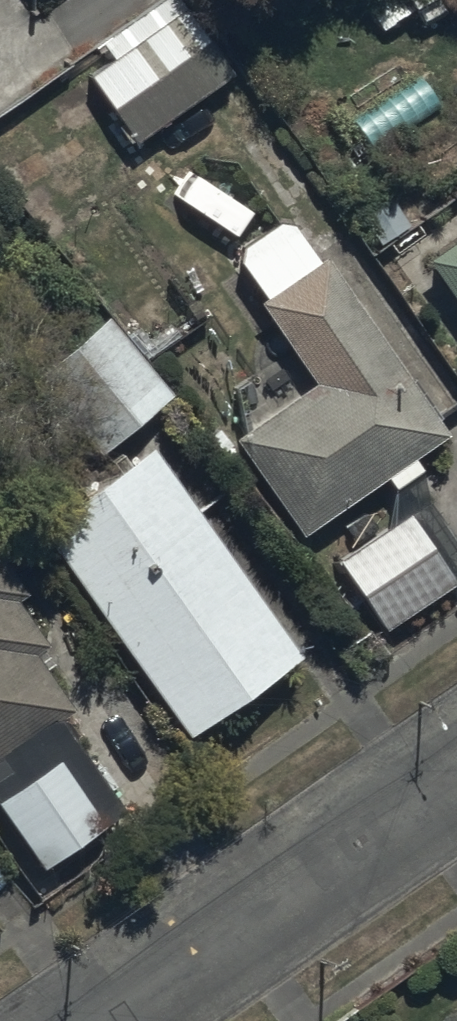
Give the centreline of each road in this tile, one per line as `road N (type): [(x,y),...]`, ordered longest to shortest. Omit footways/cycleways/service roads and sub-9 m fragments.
road 1 (residential): [(100,1020),(456,773)]

